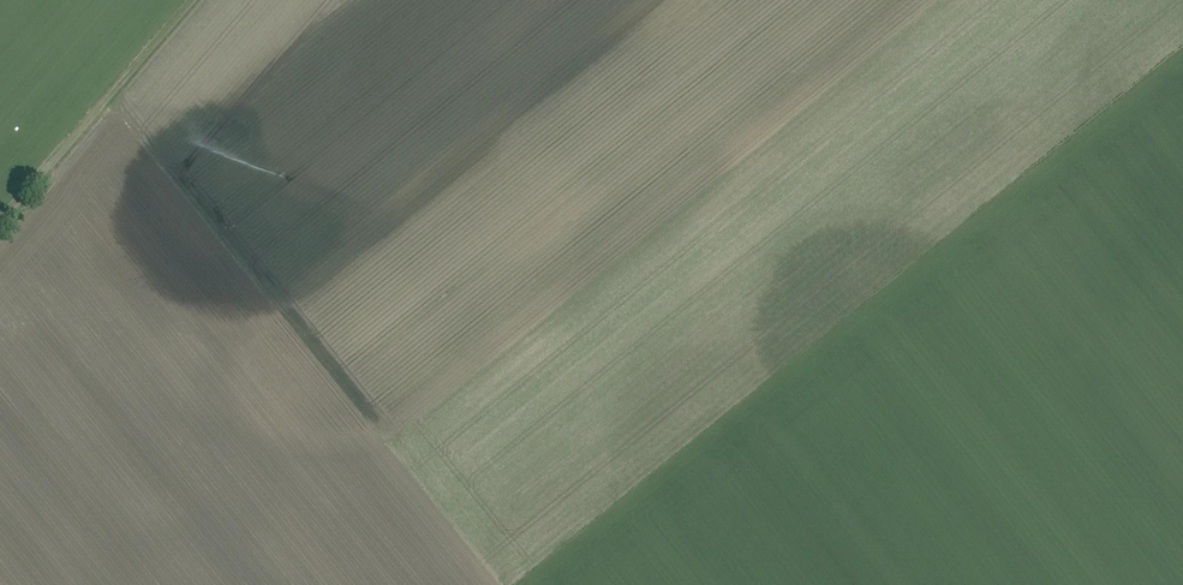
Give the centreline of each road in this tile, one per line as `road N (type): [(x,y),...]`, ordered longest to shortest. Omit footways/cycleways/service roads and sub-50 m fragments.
road 1 (track): [(749,546),(1182,196)]
road 2 (track): [(0,227),(196,0)]

